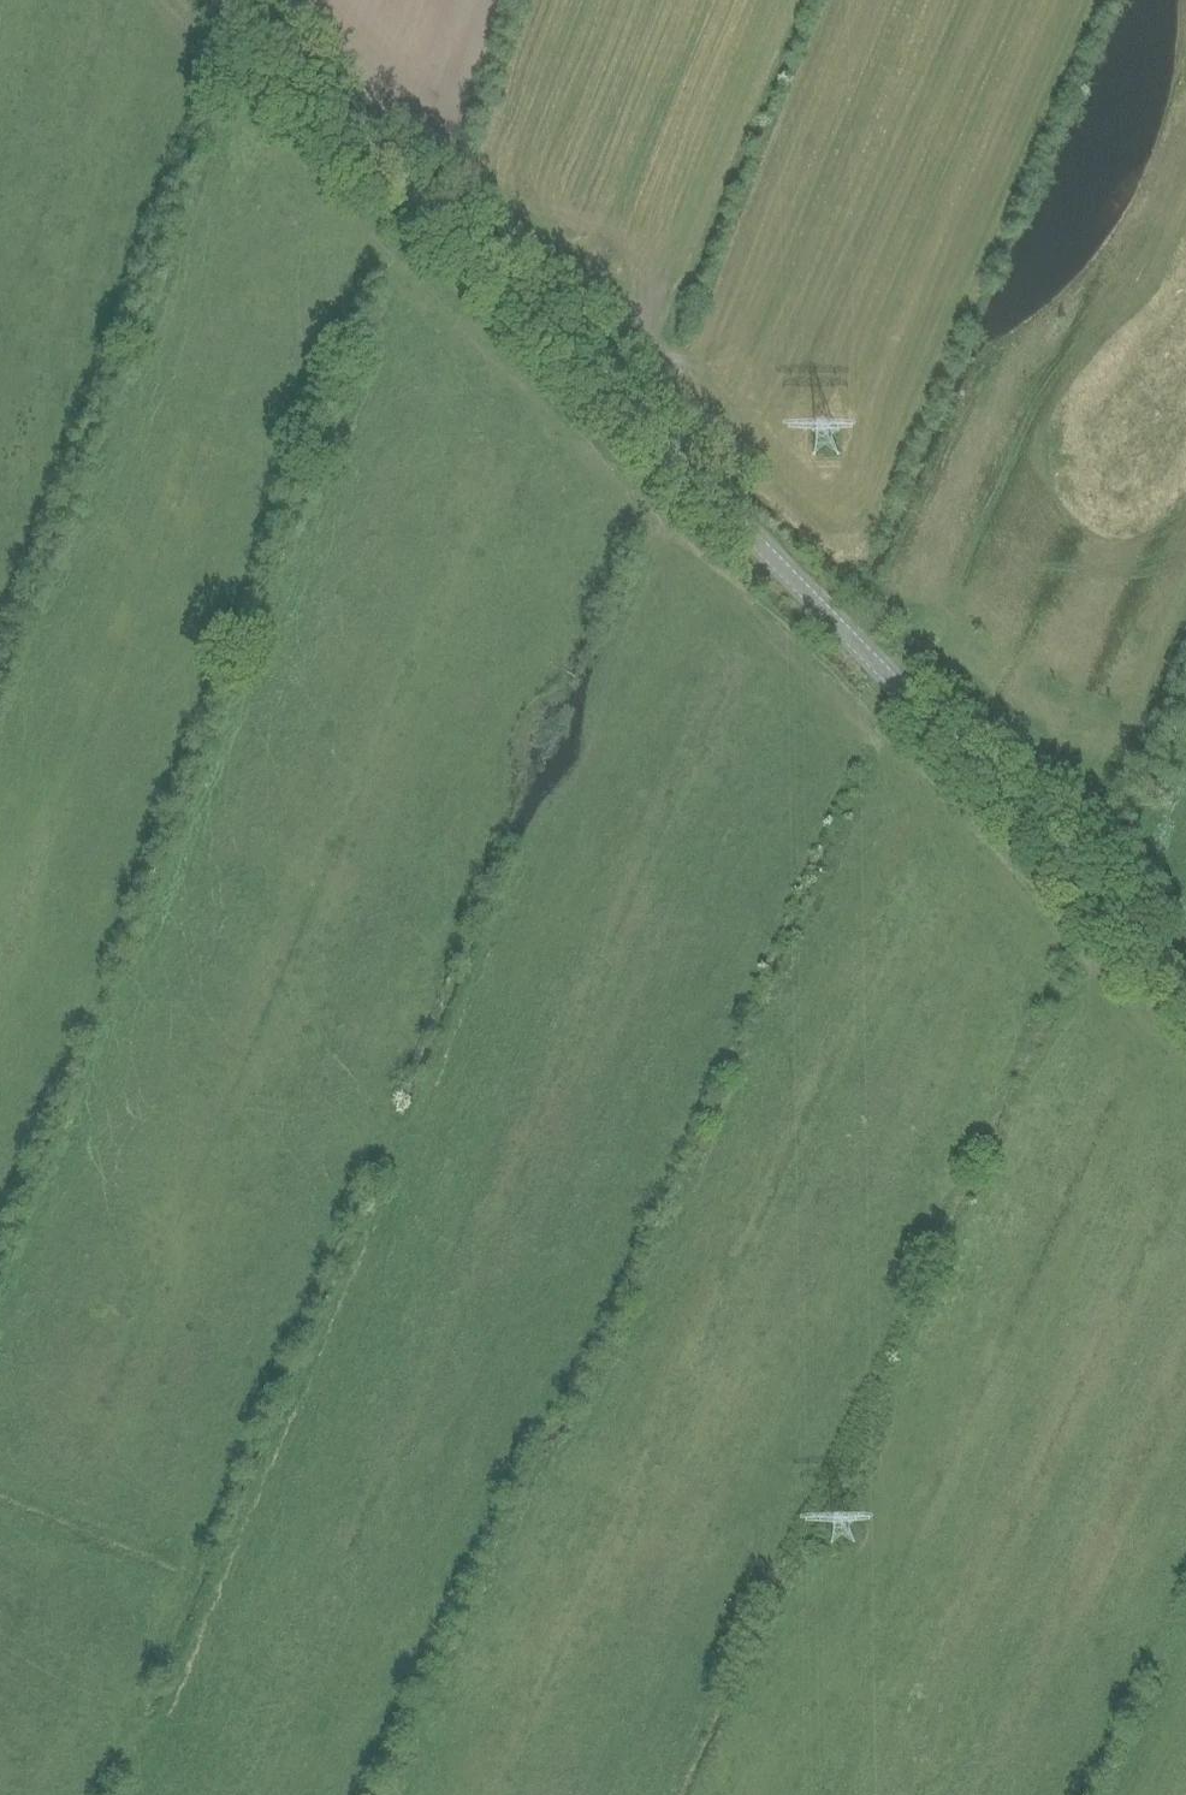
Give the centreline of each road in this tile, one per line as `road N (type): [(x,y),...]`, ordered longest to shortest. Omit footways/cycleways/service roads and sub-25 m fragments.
road 1 (unclassified): [(1185,987),(227,0)]

